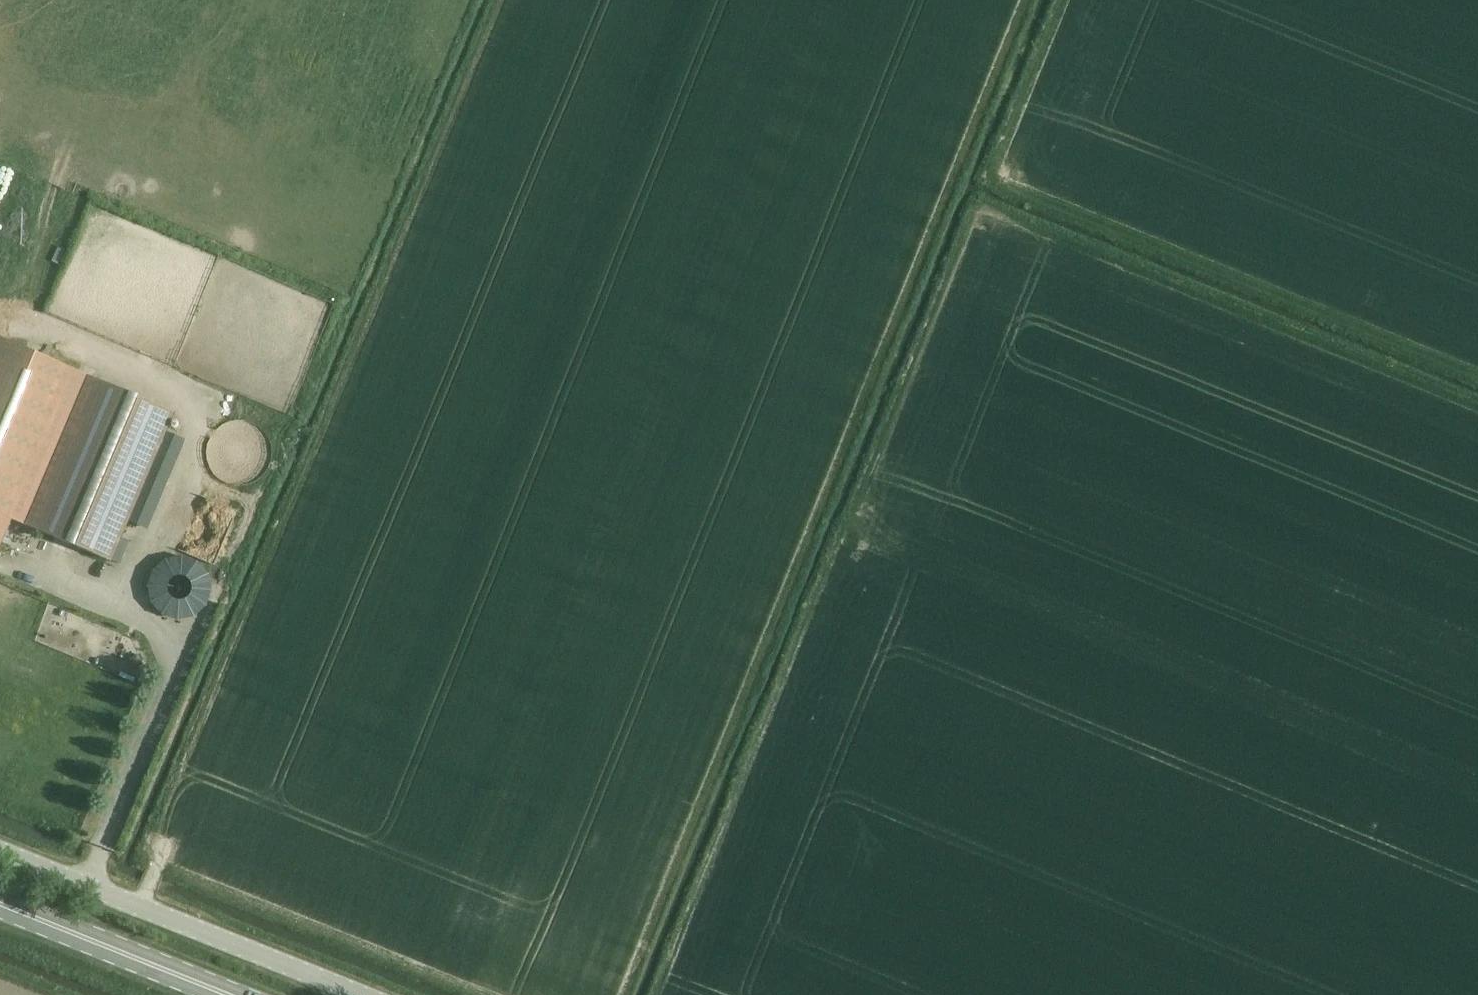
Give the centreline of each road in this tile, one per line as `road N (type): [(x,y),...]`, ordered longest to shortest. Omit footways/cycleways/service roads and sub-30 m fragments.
road 1 (unclassified): [(358,994),(0,852)]
road 2 (primary): [(223,994),(0,906)]

